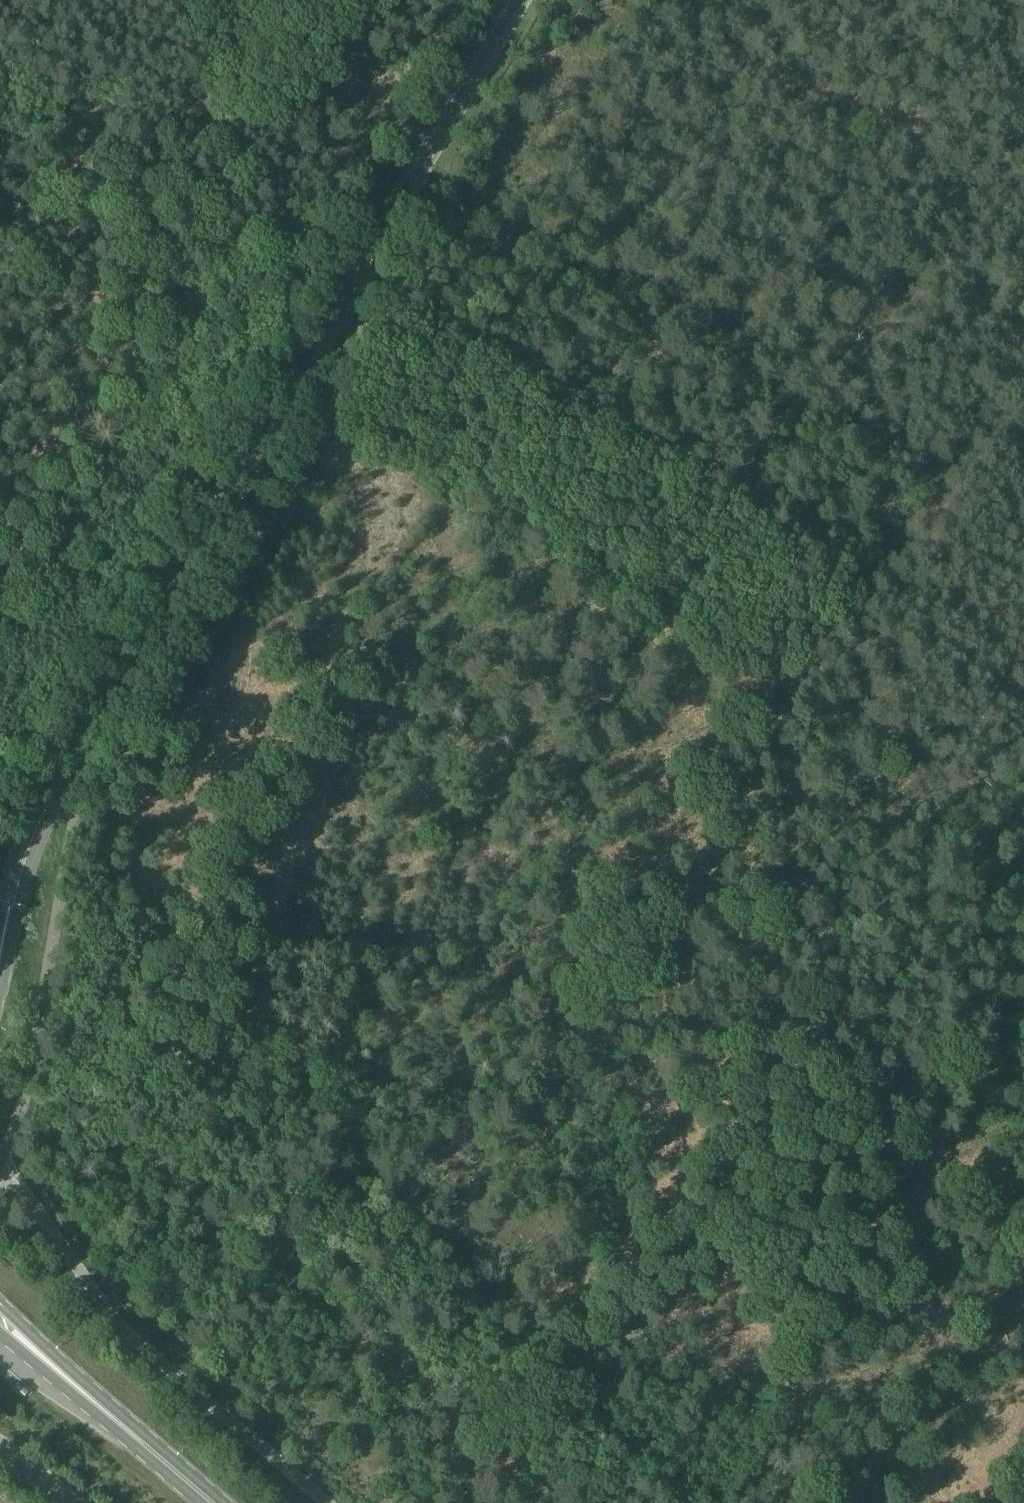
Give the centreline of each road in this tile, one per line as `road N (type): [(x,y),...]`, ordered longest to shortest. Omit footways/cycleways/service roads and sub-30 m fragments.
road 1 (tertiary): [(12,899),(48,803),(518,0)]
road 2 (primary): [(124,1427),(0,1302)]
road 3 (primary): [(0,1333),(124,1427)]

